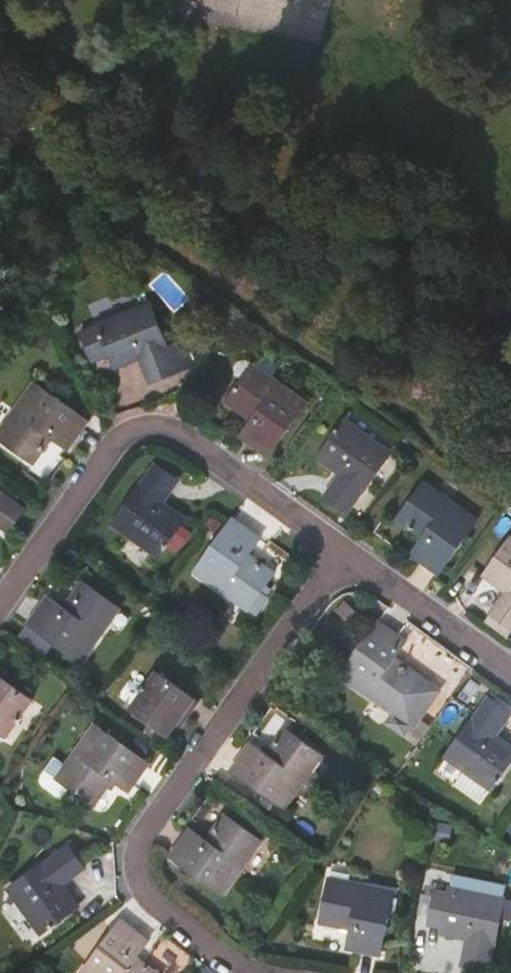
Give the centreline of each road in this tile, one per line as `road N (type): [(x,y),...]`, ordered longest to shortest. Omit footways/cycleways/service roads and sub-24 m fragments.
road 1 (residential): [(0,604),(119,435),(155,429),(198,446),(329,549)]
road 2 (residential): [(144,830),(329,549)]
road 3 (residential): [(329,549),(510,677)]
road 4 (residential): [(247,972),(151,900),(133,871),(144,830)]

